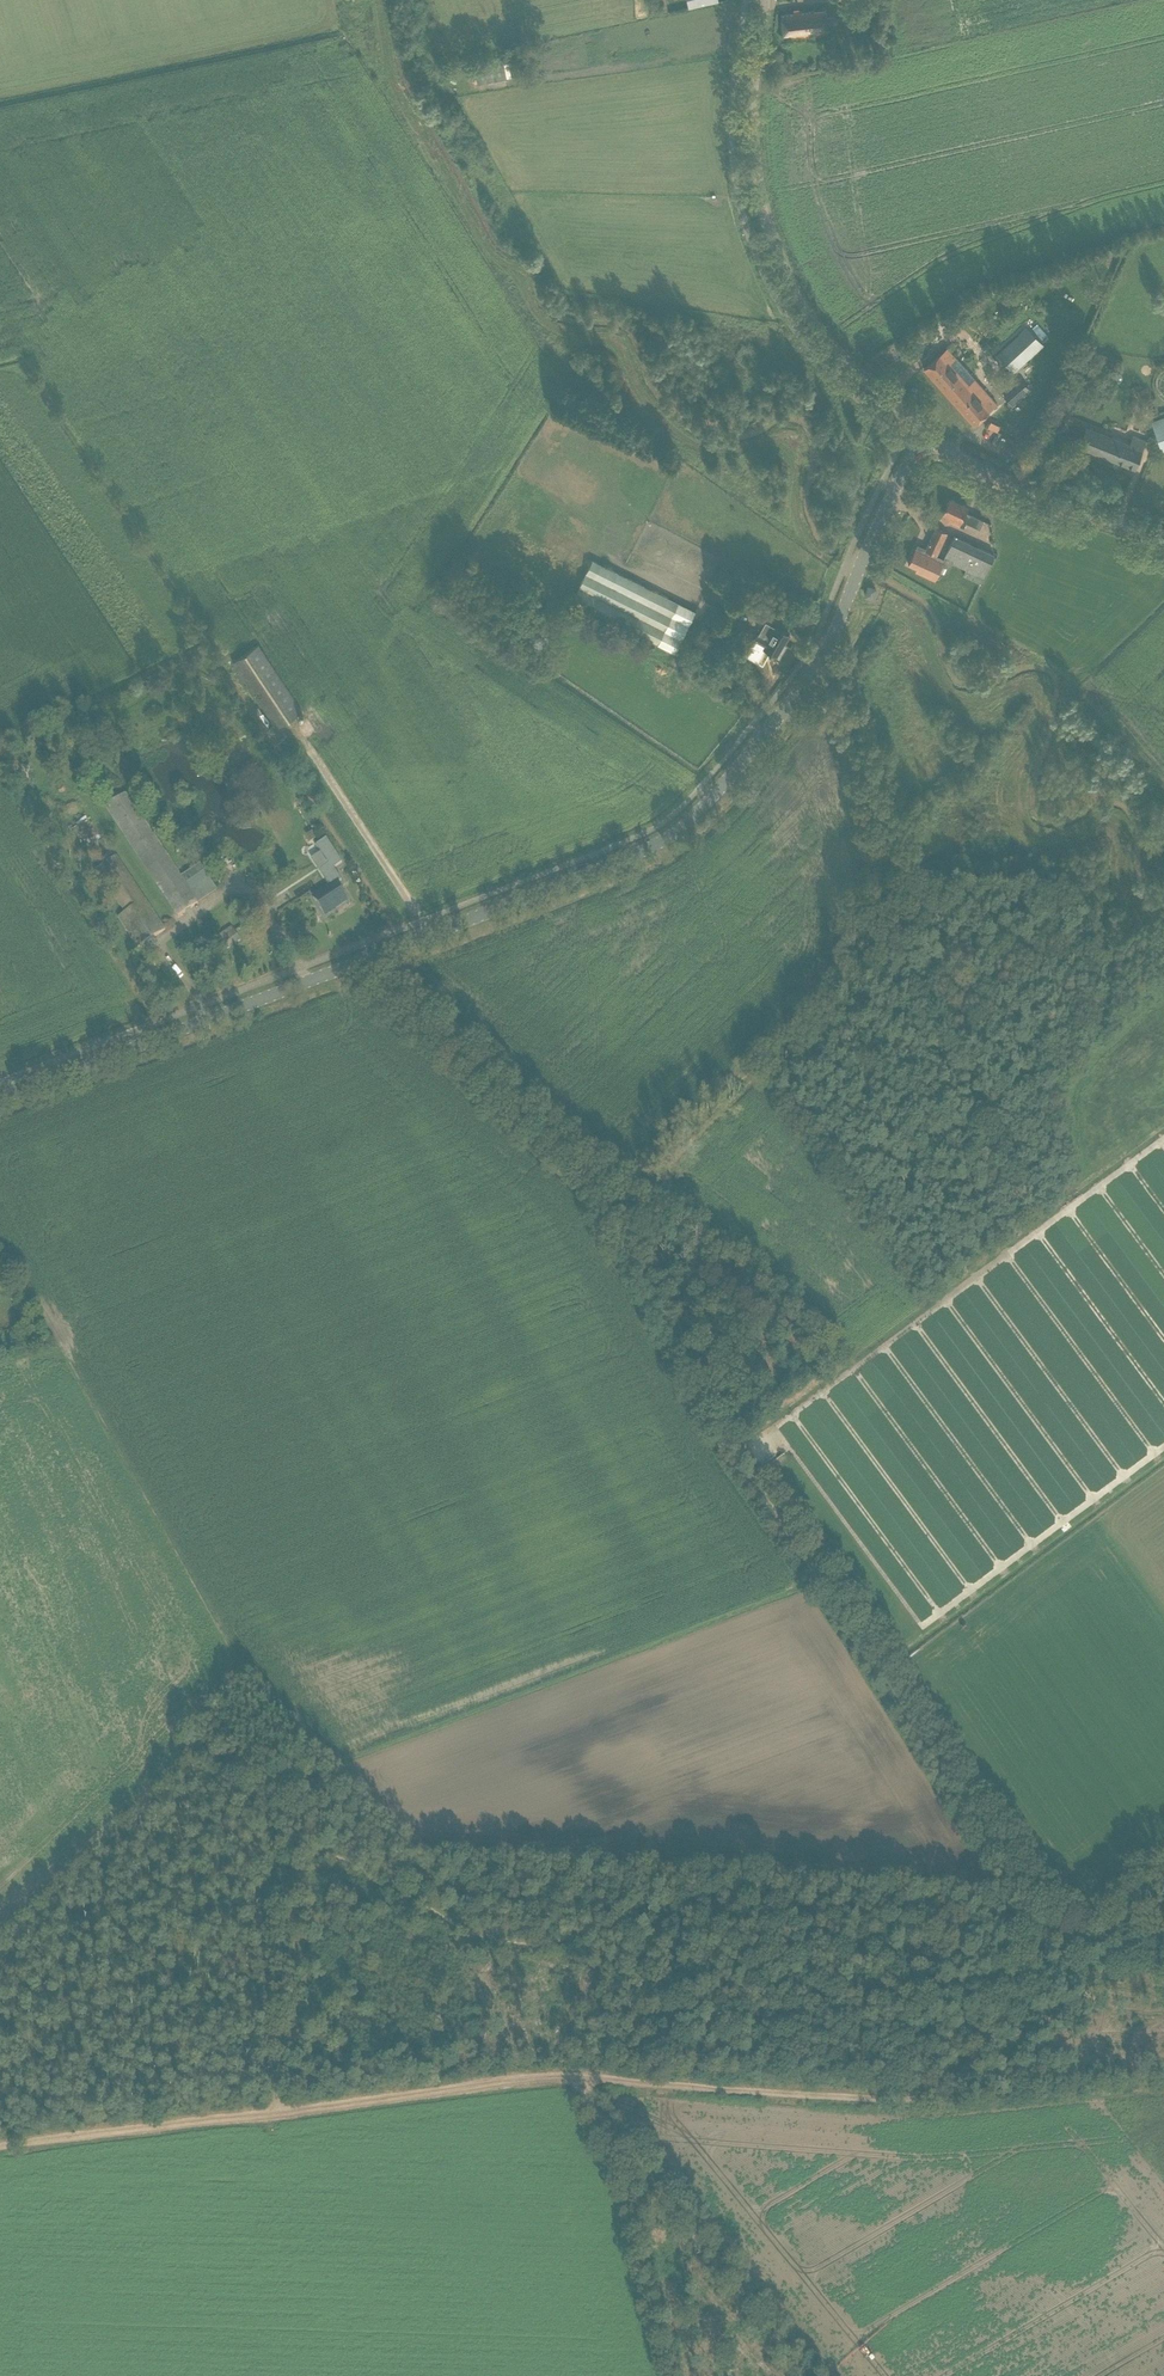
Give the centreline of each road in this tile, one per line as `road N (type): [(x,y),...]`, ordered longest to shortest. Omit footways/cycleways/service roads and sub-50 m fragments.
road 1 (tertiary): [(0,1100),(633,859),(668,838),(801,689),(923,437)]
road 2 (track): [(355,965),(601,1197),(722,1437),(1051,1927)]
road 3 (track): [(1051,1927),(983,2051),(951,2085),(921,2099),(580,2077)]
road 4 (tertiary): [(923,437),(791,296),(764,229),(753,112),(763,0)]
road 5 (track): [(822,2375),(580,2077)]
road 6 (track): [(580,2077),(278,2115)]
road 7 (track): [(278,2115),(0,2146)]
road 8 (tertiary): [(1163,538),(988,472),(923,437)]

